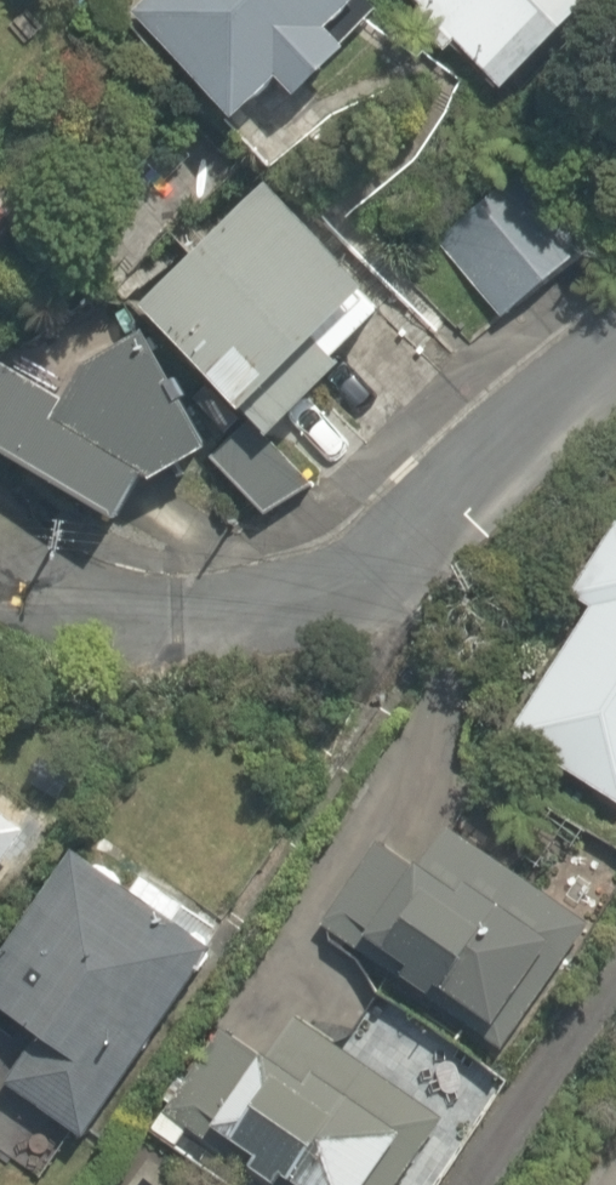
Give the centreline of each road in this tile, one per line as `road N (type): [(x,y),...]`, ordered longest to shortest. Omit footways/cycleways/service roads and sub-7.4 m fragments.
road 1 (residential): [(615,364),(332,570),(167,608),(92,603),(0,540)]

